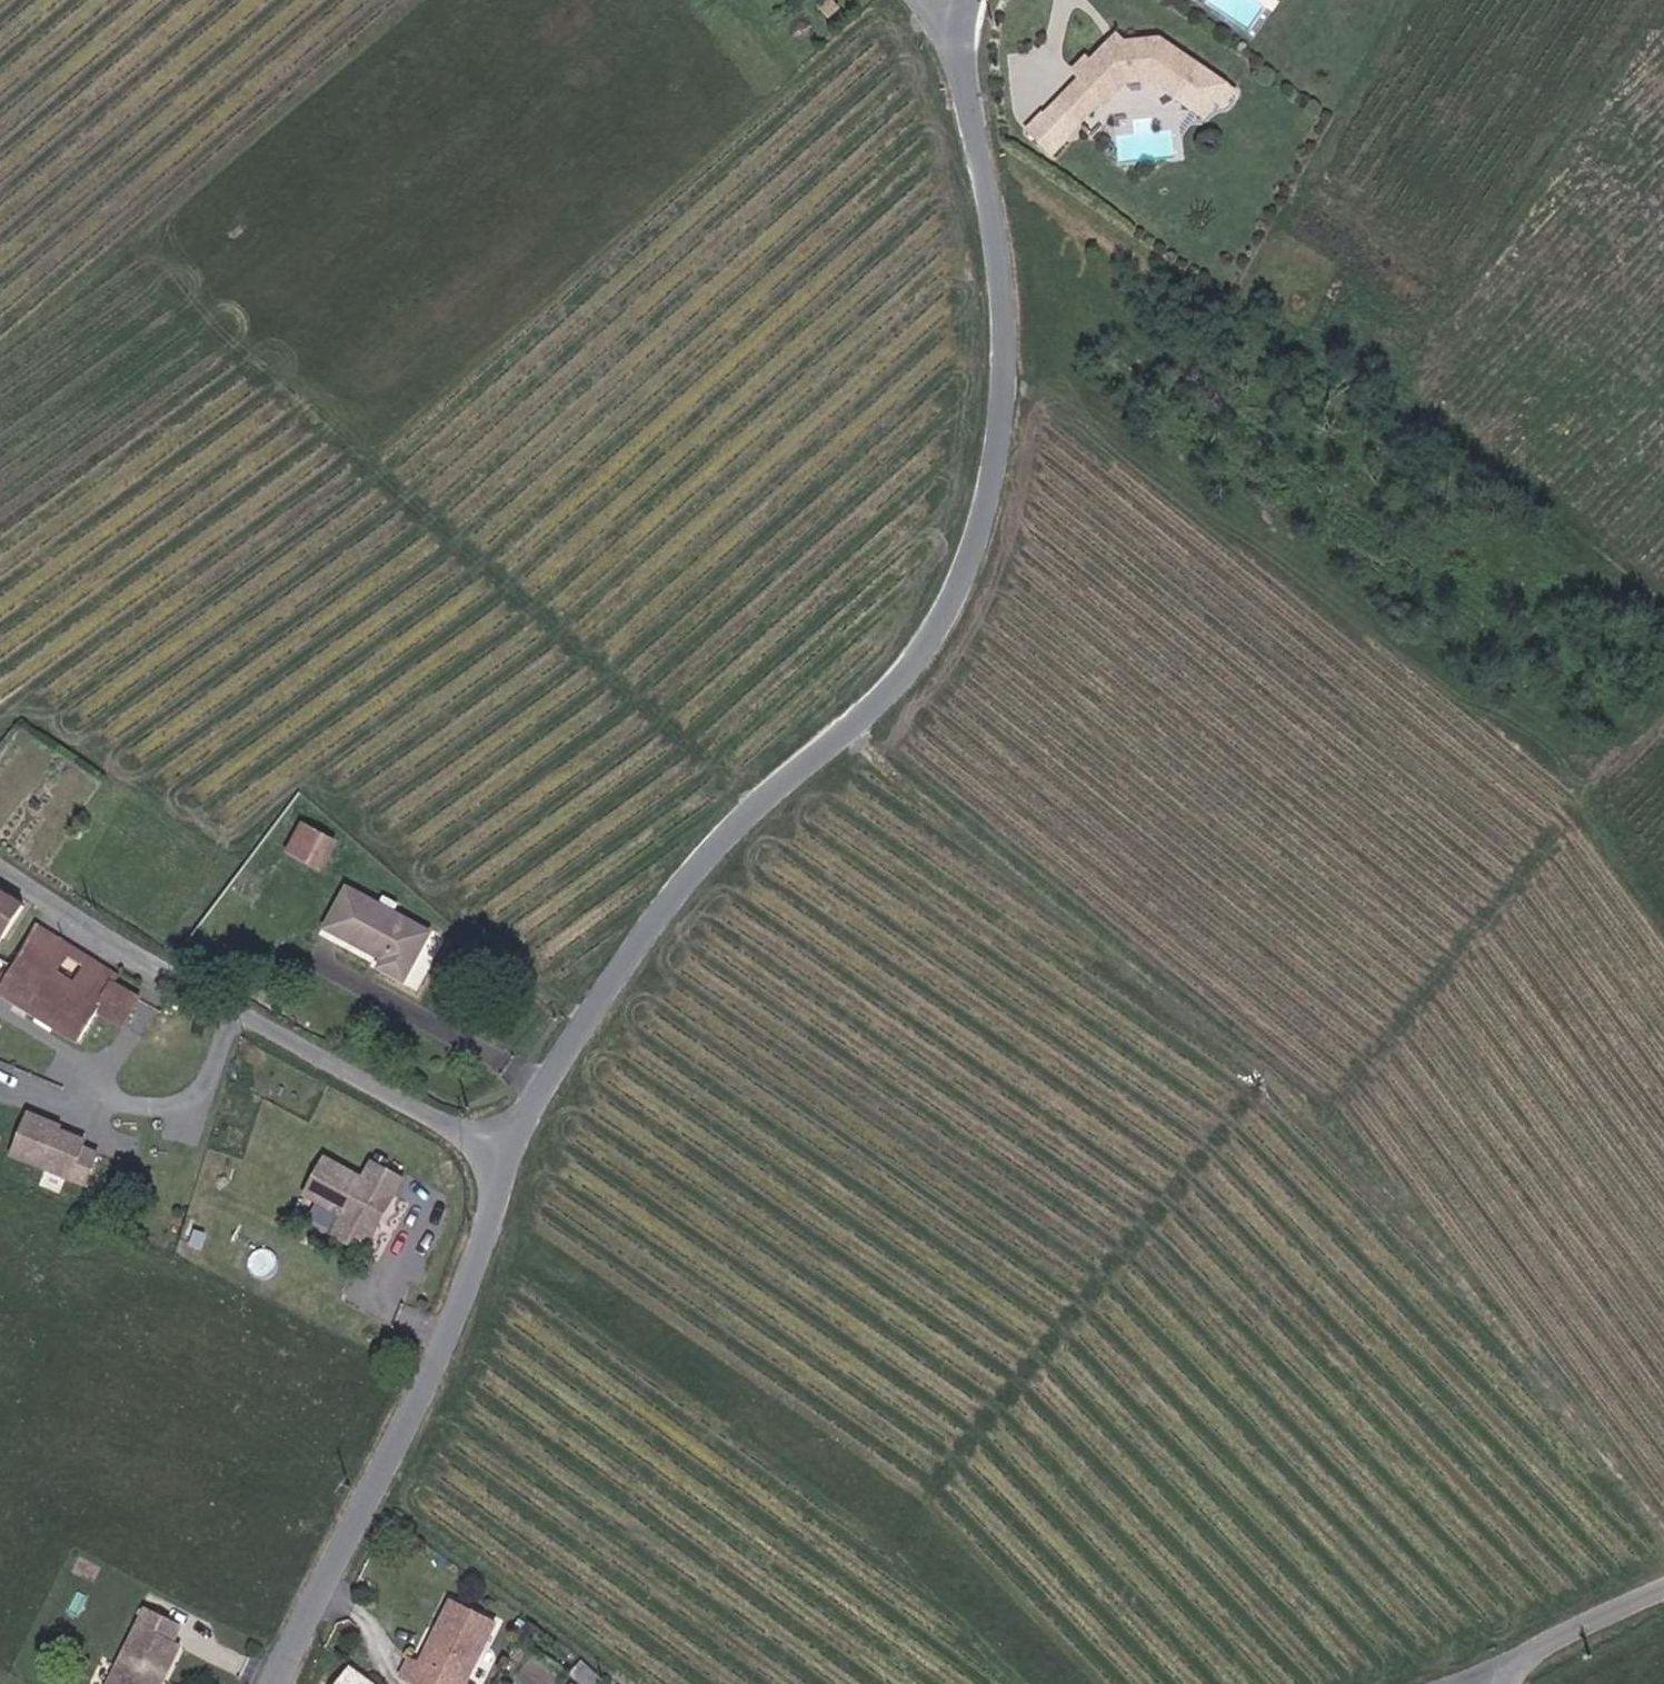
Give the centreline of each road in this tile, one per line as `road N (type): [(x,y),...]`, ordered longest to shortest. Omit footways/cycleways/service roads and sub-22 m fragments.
road 1 (unclassified): [(495,1169),(611,977),(672,896),(732,828),(895,685),(929,643),(953,592),(982,516),(1002,360),(992,218),(958,37),(968,0)]
road 2 (residential): [(0,861),(188,982),(463,1131),(495,1169)]
road 3 (unclassified): [(278,1683),(429,1375),(484,1229),(495,1169)]
road 4 (unclassified): [(1663,1601),(1504,1673)]

